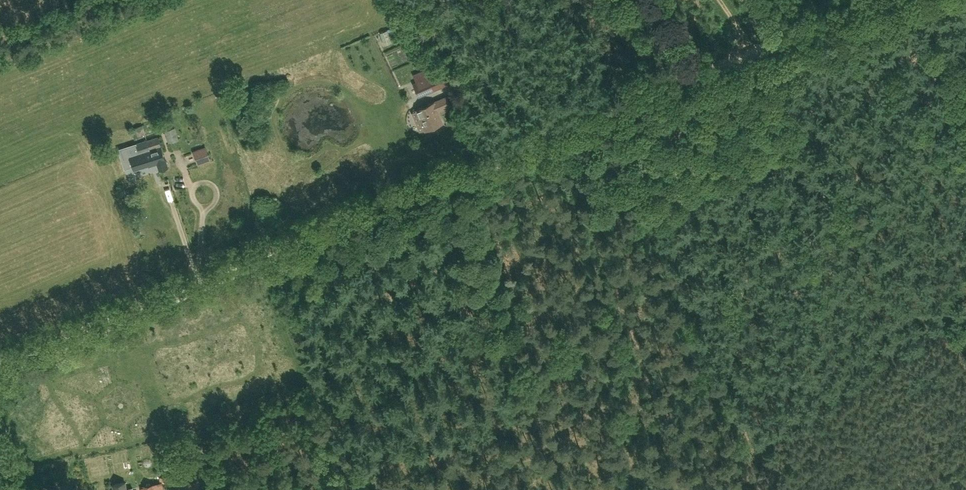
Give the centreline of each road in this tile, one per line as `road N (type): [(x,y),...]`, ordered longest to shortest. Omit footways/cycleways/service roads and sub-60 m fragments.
road 1 (track): [(0,364),(759,50)]
road 2 (track): [(759,50),(882,0)]

